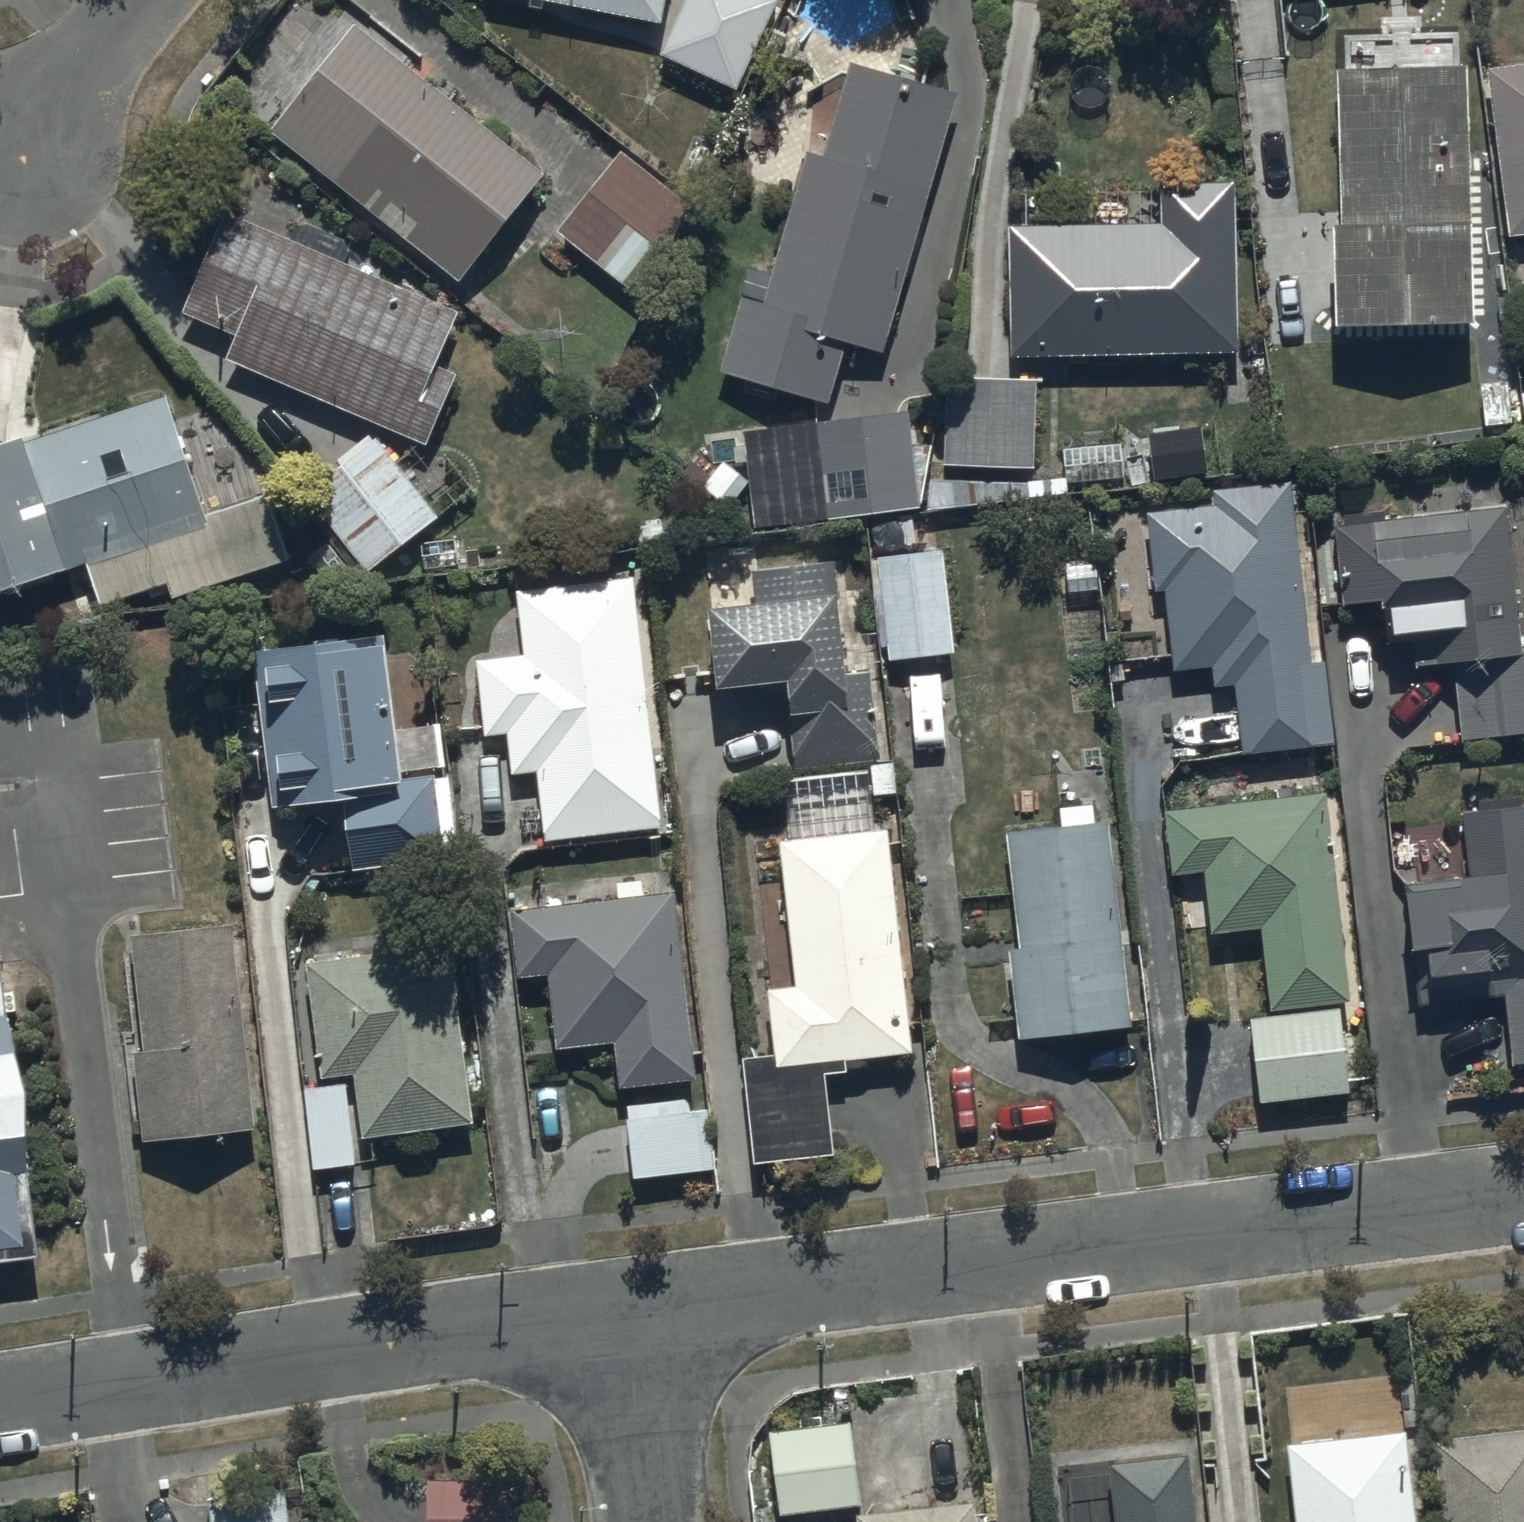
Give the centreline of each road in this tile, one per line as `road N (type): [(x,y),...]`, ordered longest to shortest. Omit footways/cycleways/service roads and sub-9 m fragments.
road 1 (residential): [(633,1320),(1523,1204)]
road 2 (residential): [(0,1406),(633,1320)]
road 3 (residential): [(633,1320),(656,1521)]
road 4 (residential): [(130,0),(0,151)]

